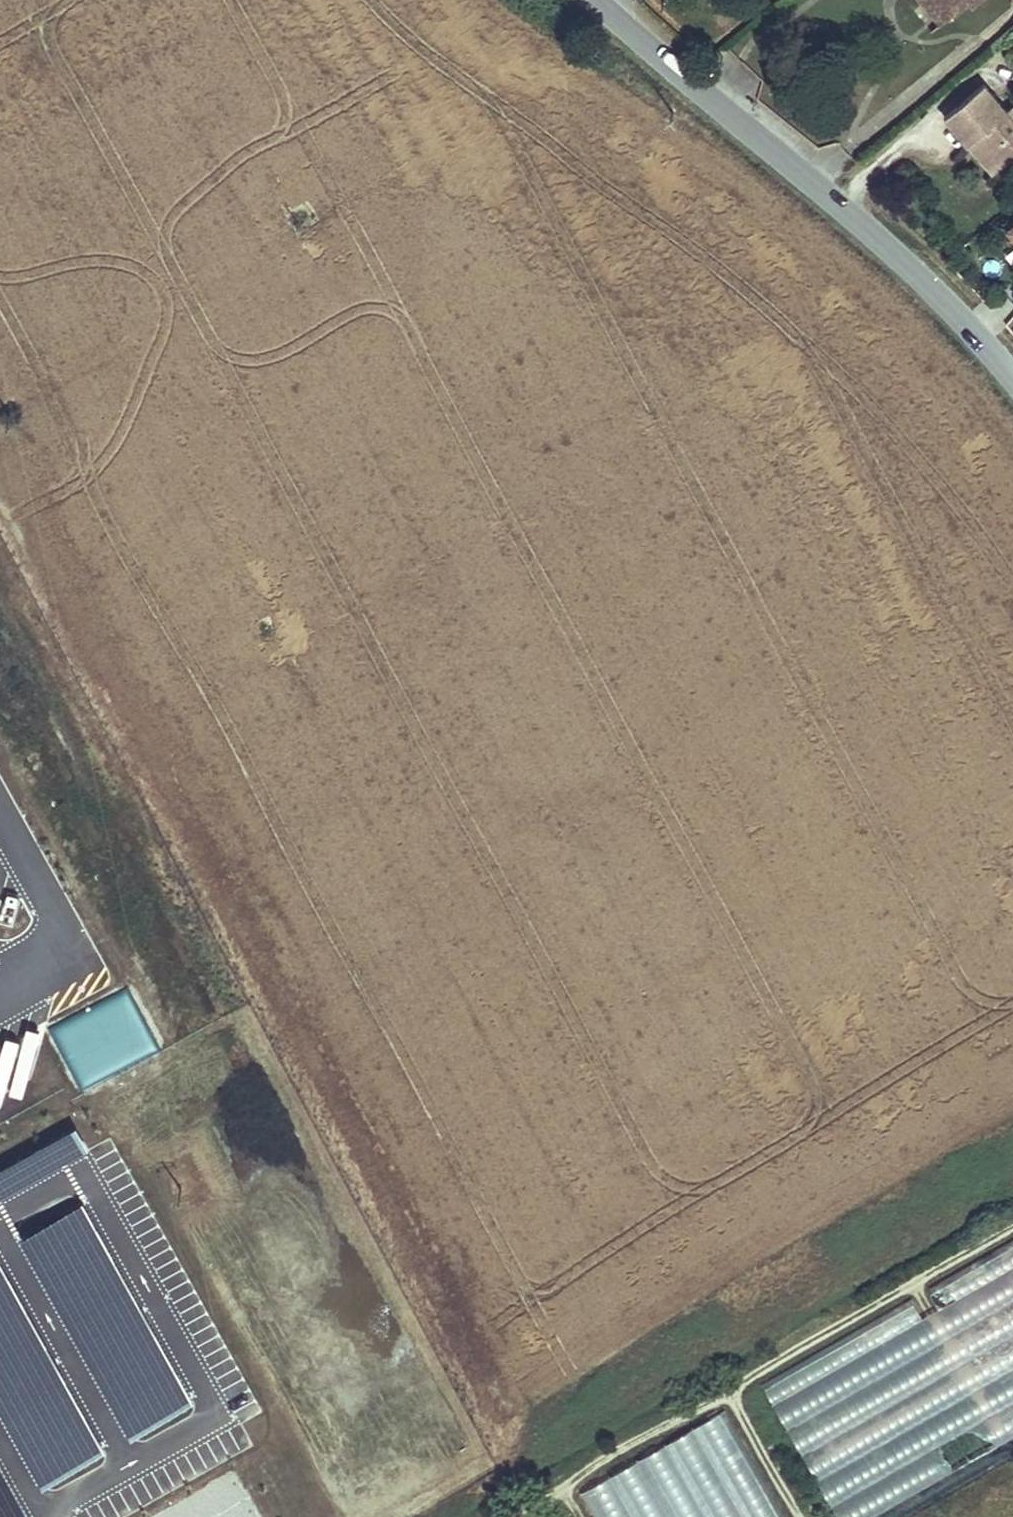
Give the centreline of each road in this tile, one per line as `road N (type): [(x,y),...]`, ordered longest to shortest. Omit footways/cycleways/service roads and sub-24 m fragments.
road 1 (residential): [(602,0),(909,269),(1012,382)]

